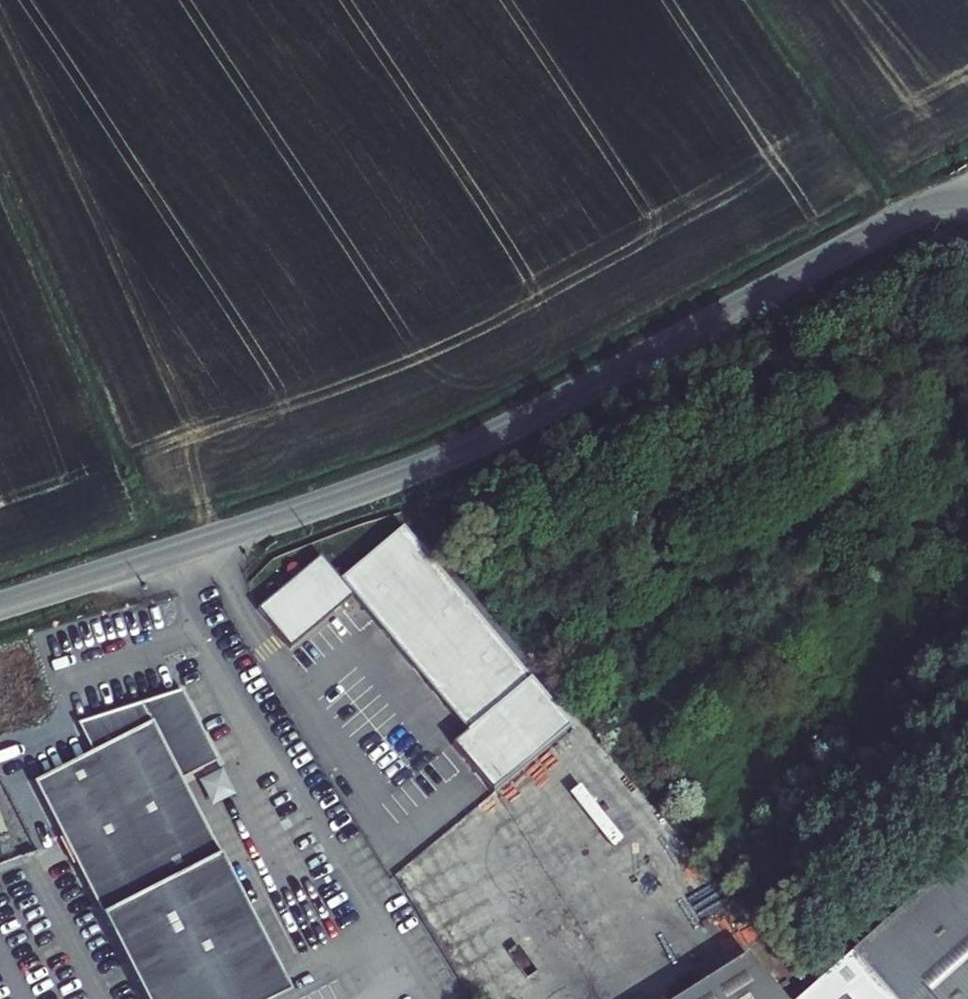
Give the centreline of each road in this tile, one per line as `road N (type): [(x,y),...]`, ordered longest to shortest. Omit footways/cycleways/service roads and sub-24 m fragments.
road 1 (tertiary): [(0,605),(430,464),(909,214),(967,204)]

